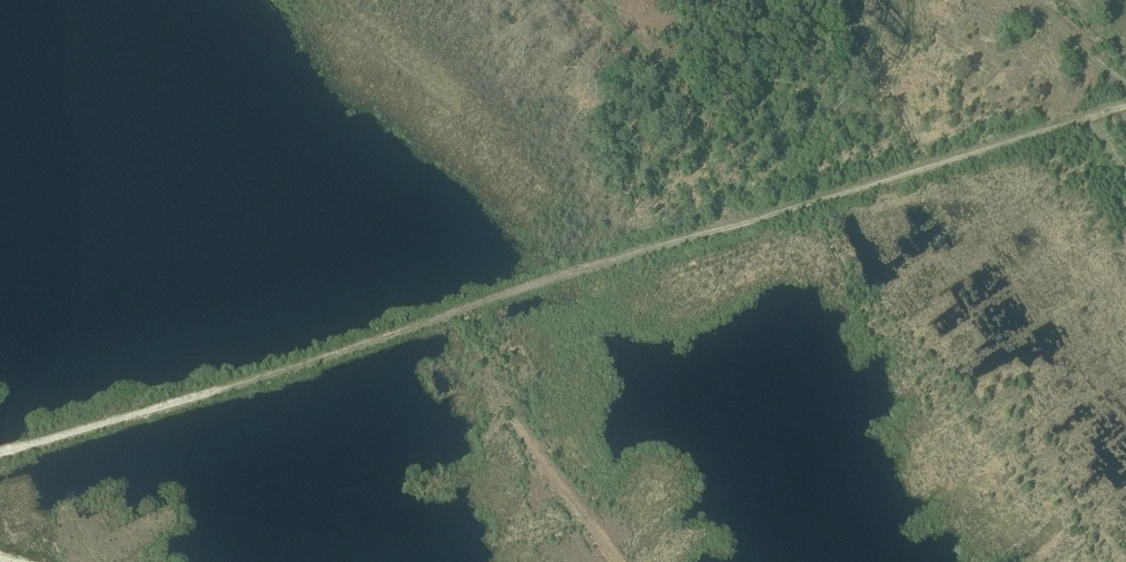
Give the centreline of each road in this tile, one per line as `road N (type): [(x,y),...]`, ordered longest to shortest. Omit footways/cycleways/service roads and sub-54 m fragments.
road 1 (track): [(0,453),(1125,108)]
road 2 (track): [(1125,559),(859,296)]
road 3 (track): [(616,561),(483,376),(467,326)]

